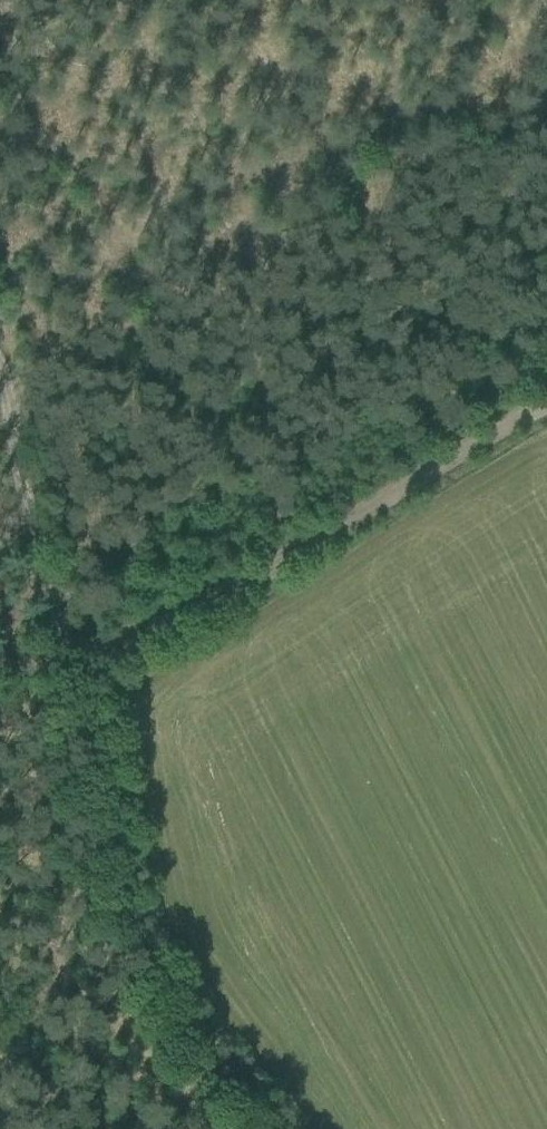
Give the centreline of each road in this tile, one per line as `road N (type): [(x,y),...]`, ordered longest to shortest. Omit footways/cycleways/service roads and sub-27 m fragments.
road 1 (track): [(0,358),(132,936),(260,1128)]
road 2 (track): [(546,407),(297,552),(168,616),(0,669)]

